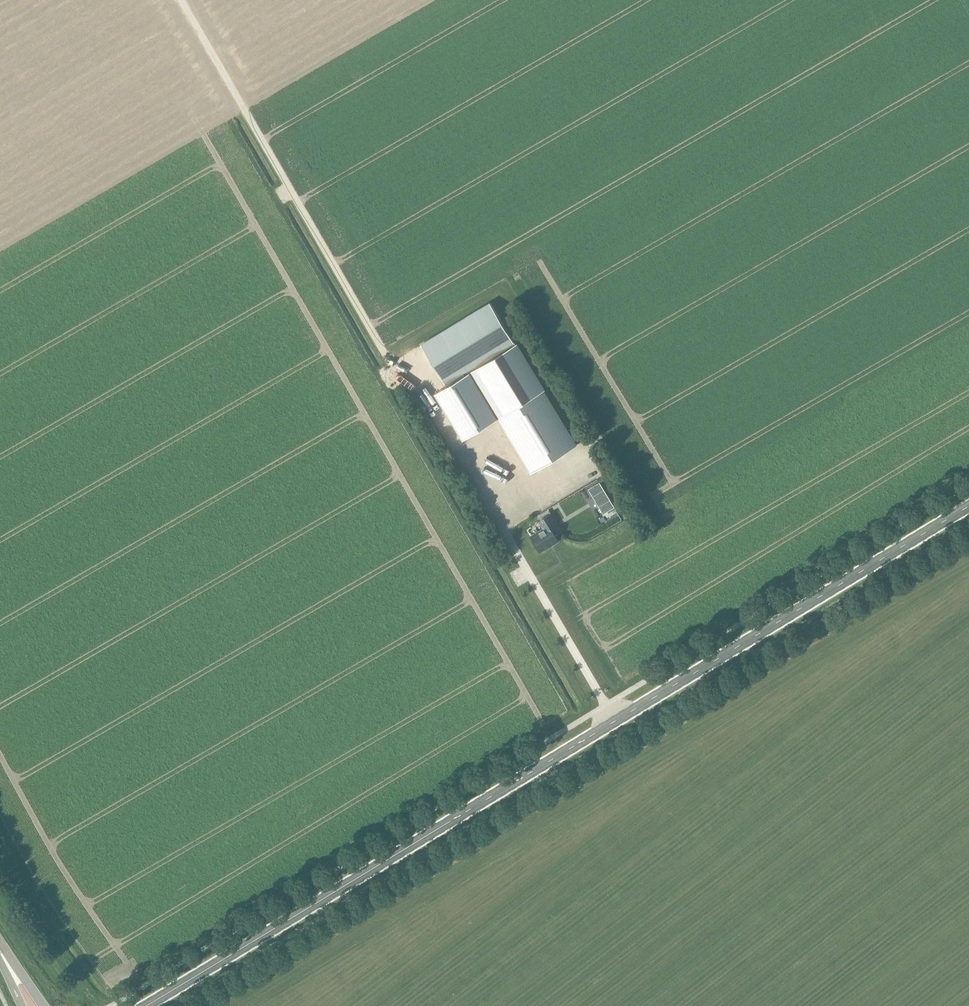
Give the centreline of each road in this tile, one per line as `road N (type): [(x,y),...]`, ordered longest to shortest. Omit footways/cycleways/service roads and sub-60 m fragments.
road 1 (secondary): [(147,1005),(968,507)]

